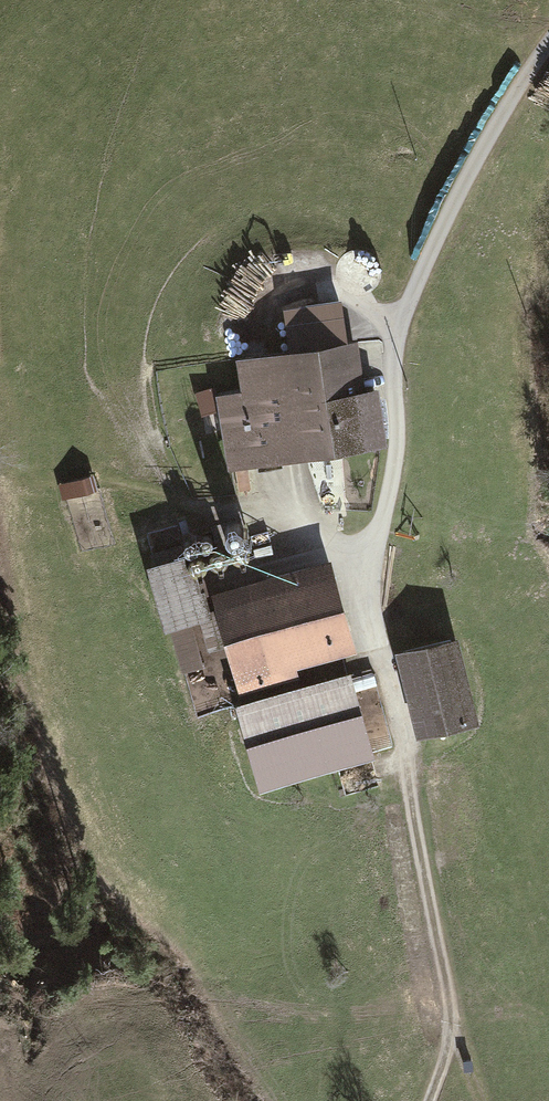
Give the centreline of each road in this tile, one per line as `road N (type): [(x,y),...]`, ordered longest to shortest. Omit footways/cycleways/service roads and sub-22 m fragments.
road 1 (track): [(548,42),(433,240),(397,332),(385,506),(358,587)]
road 2 (track): [(447,1023),(358,587)]

